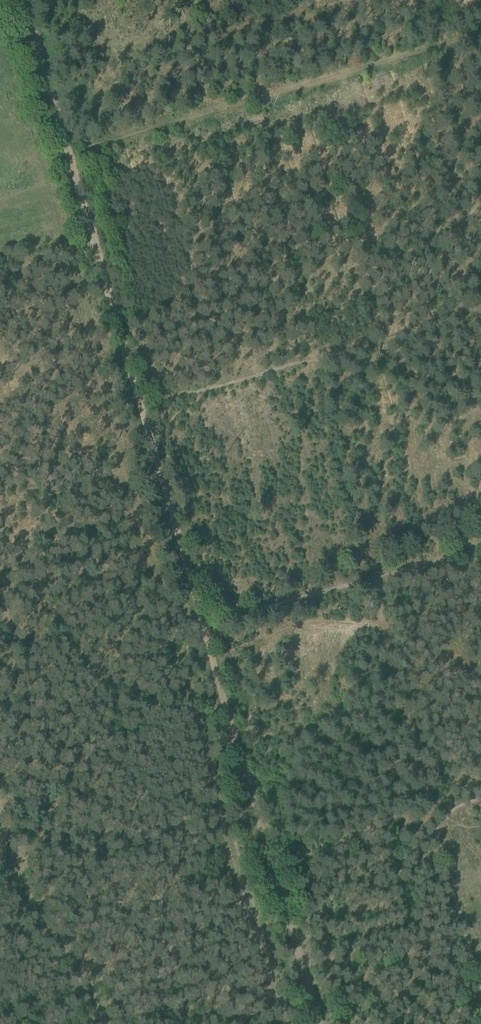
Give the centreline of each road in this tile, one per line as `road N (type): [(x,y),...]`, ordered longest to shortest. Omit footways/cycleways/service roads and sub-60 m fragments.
road 1 (track): [(317,1023),(203,623)]
road 2 (track): [(203,623),(142,408)]
road 3 (track): [(372,575),(203,623)]
road 4 (track): [(142,408),(95,246)]
road 5 (track): [(67,150),(24,0)]

